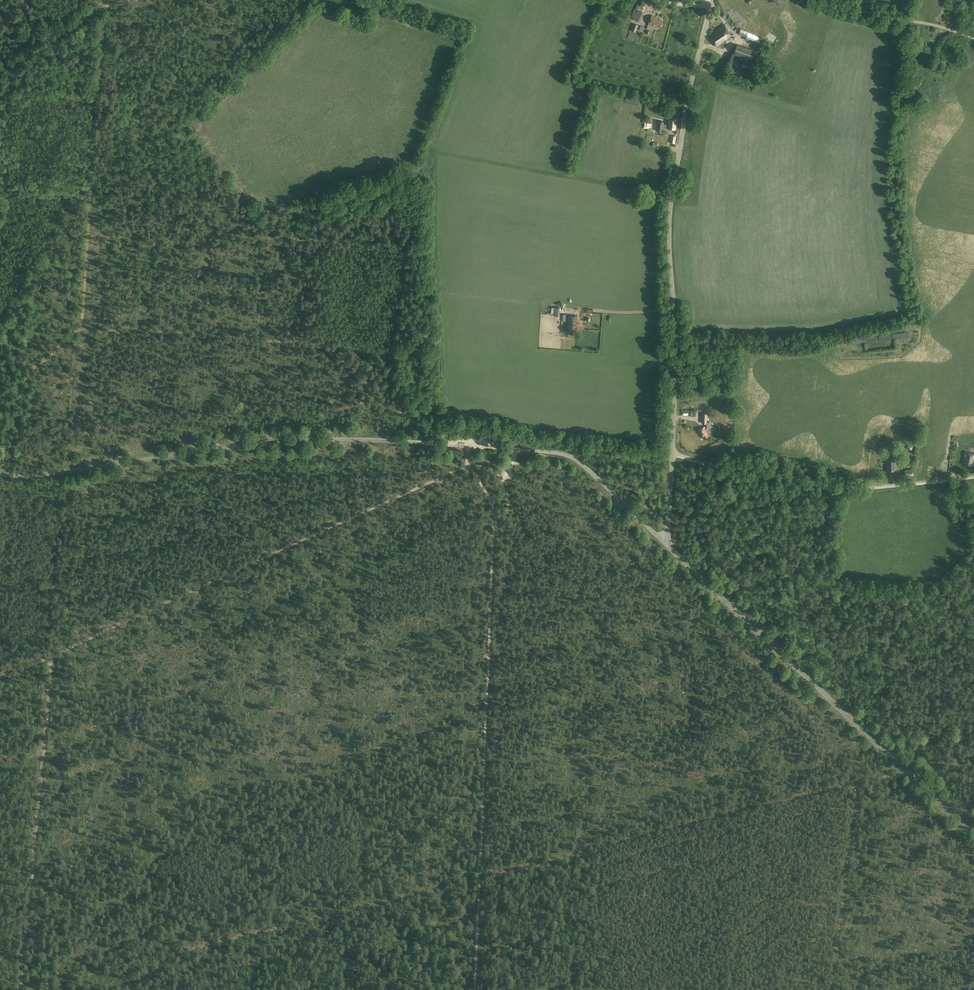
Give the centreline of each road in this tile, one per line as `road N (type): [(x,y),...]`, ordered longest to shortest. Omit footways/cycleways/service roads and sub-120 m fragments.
road 1 (track): [(469,447),(468,466),(494,511),(474,989)]
road 2 (tertiary): [(664,542),(674,410),(671,197),(713,0)]
road 3 (track): [(468,466),(0,678)]
road 4 (track): [(20,989),(446,886),(479,869)]
road 5 (track): [(461,447),(270,443),(0,473)]
road 6 (tertiary): [(973,837),(664,542)]
road 7 (track): [(20,989),(50,659)]
road 8 (track): [(673,453),(840,485),(973,475)]
road 9 (unclassified): [(664,542),(569,456),(461,447)]
road 10 (track): [(973,38),(817,0)]
road 11 (track): [(0,70),(78,25),(103,0)]

